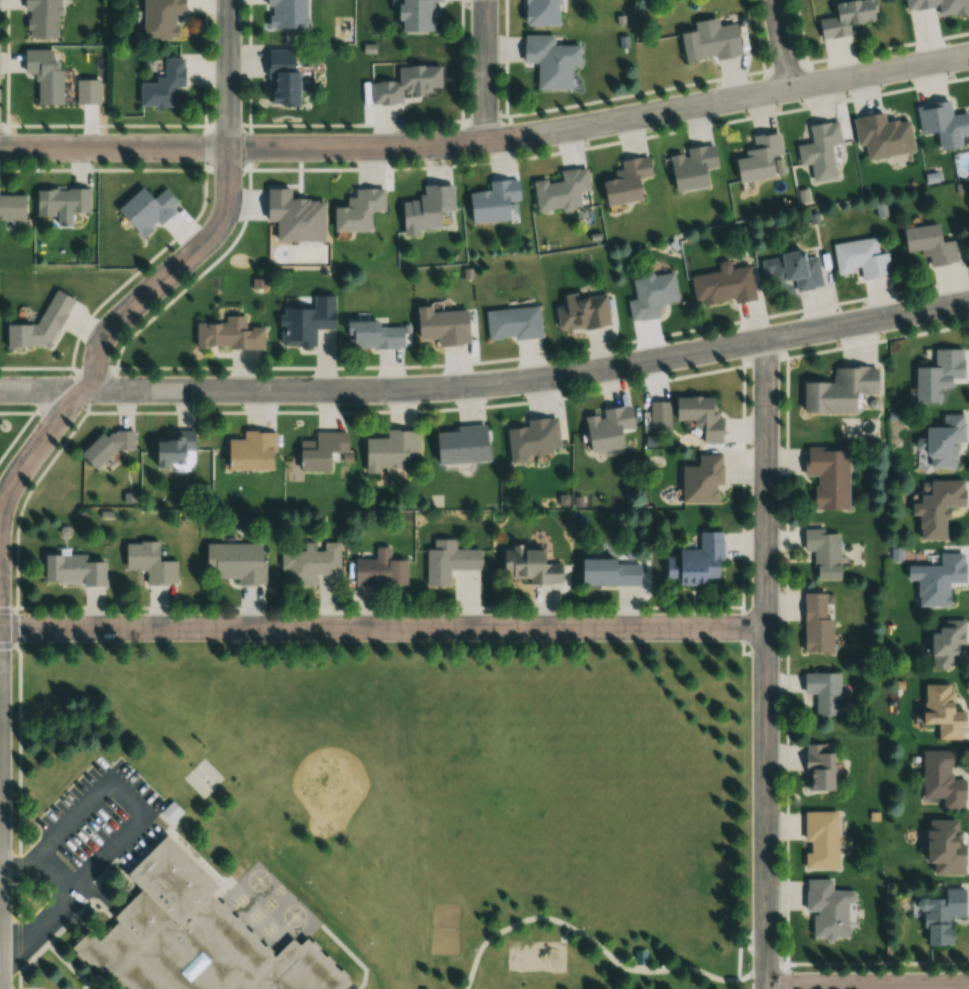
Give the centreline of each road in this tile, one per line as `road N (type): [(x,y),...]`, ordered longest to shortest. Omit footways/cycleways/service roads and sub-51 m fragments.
road 1 (residential): [(0,147),(449,146),(968,54)]
road 2 (residential): [(0,391),(466,386),(968,301)]
road 3 (residential): [(0,627),(766,629)]
road 4 (residential): [(766,338),(766,988)]
road 5 (residential): [(0,511),(21,467),(83,391),(108,331),(220,223),(228,148)]
road 6 (residential): [(766,987),(968,988)]
road 7 (residential): [(227,0),(228,148)]
road 8 (residential): [(484,142),(484,0)]

